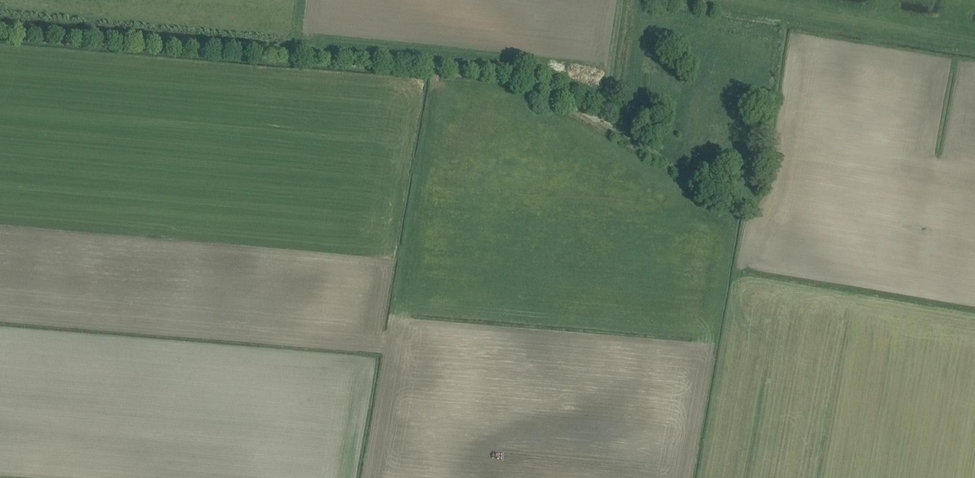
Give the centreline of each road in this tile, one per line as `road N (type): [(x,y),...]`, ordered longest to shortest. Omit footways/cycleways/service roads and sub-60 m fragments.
road 1 (track): [(0,33),(521,74),(607,122)]

